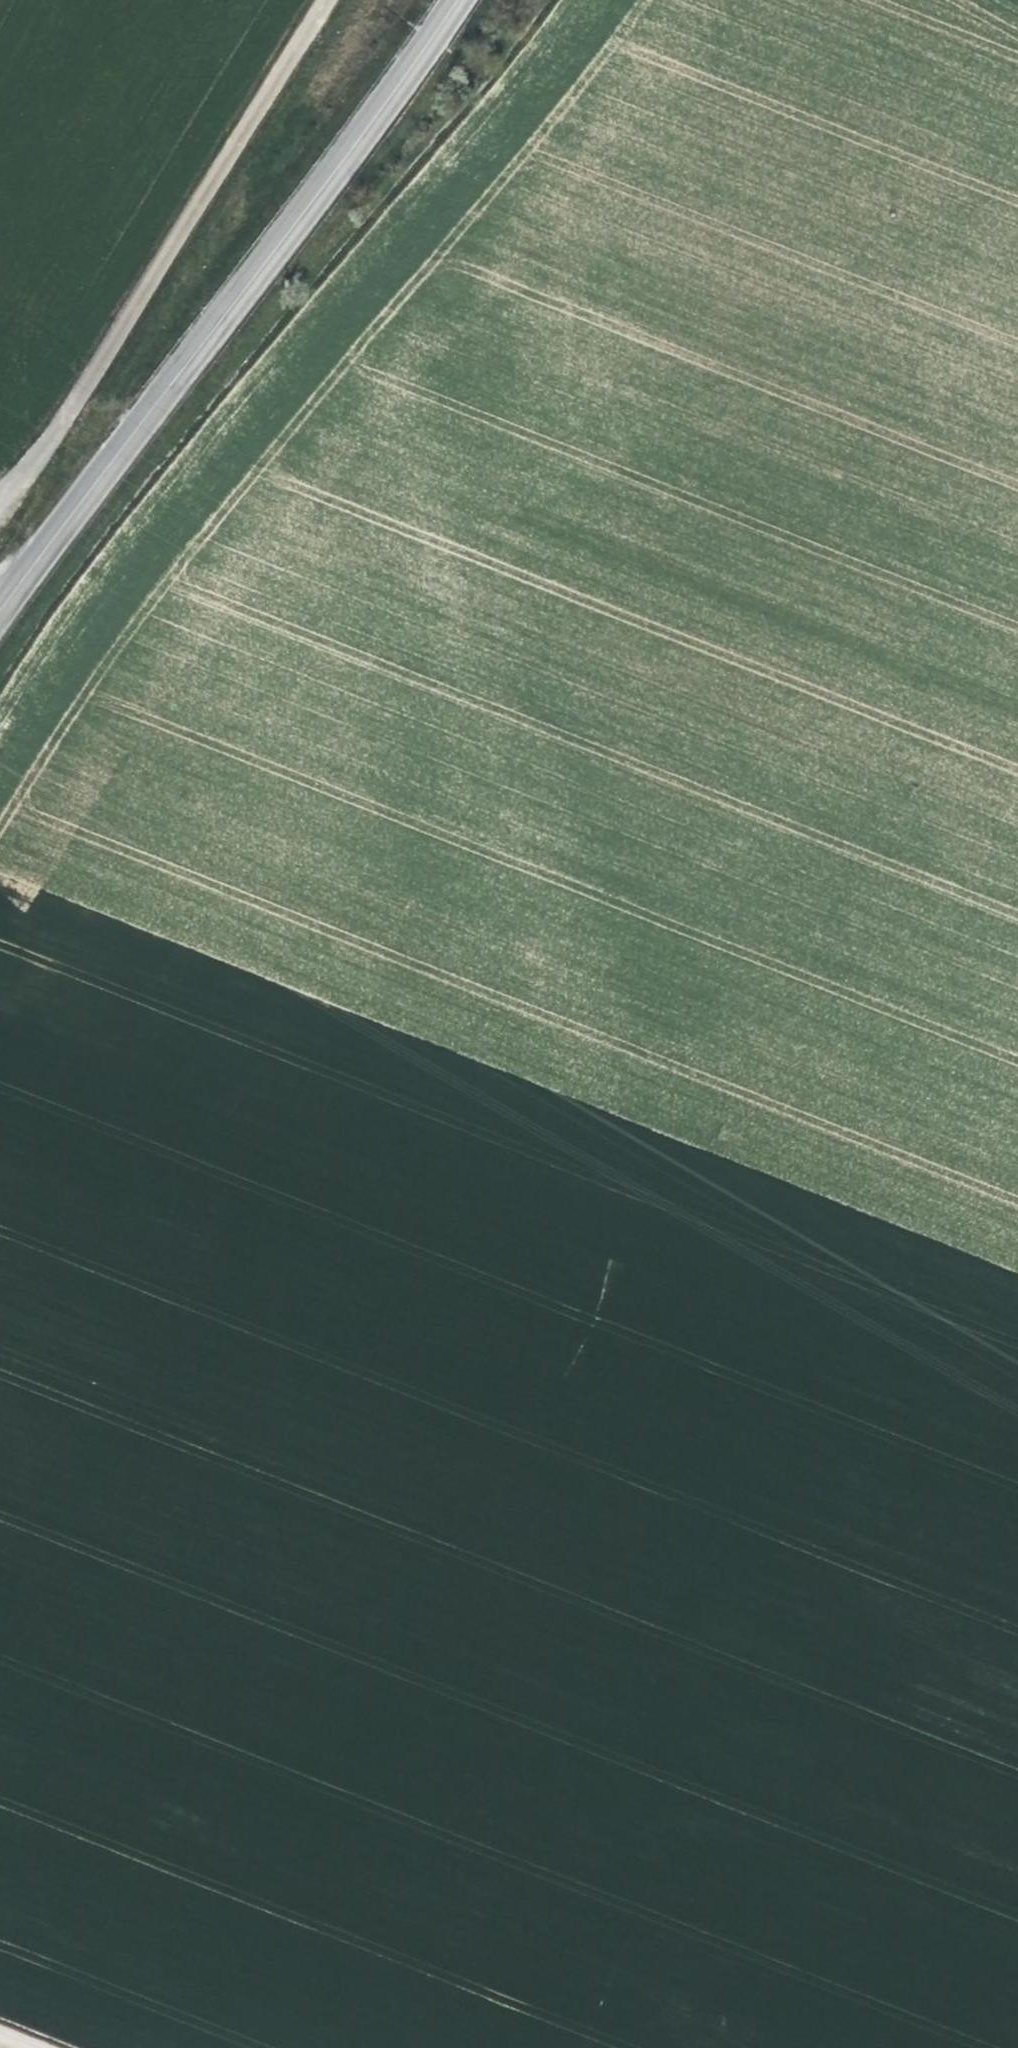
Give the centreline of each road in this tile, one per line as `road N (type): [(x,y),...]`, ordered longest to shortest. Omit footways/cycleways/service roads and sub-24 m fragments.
road 1 (tertiary): [(0,608),(452,0)]

